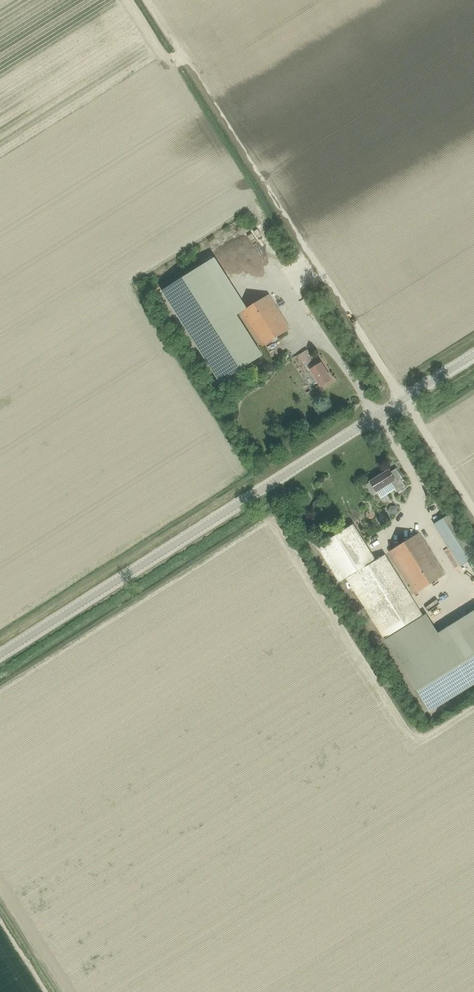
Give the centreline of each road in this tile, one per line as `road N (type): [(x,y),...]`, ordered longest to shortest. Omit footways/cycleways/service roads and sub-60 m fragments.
road 1 (unclassified): [(0,655),(473,356)]

